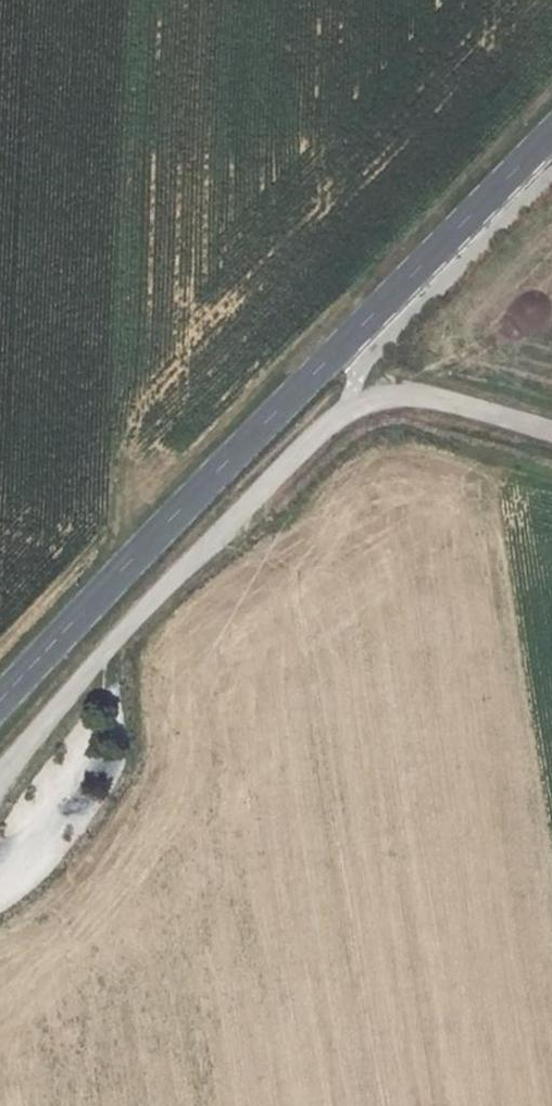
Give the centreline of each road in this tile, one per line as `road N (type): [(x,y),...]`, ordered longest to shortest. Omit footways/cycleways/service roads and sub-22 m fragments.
road 1 (unclassified): [(0,700),(551,132)]
road 2 (track): [(551,430),(426,394),(355,404),(100,659),(0,777)]

